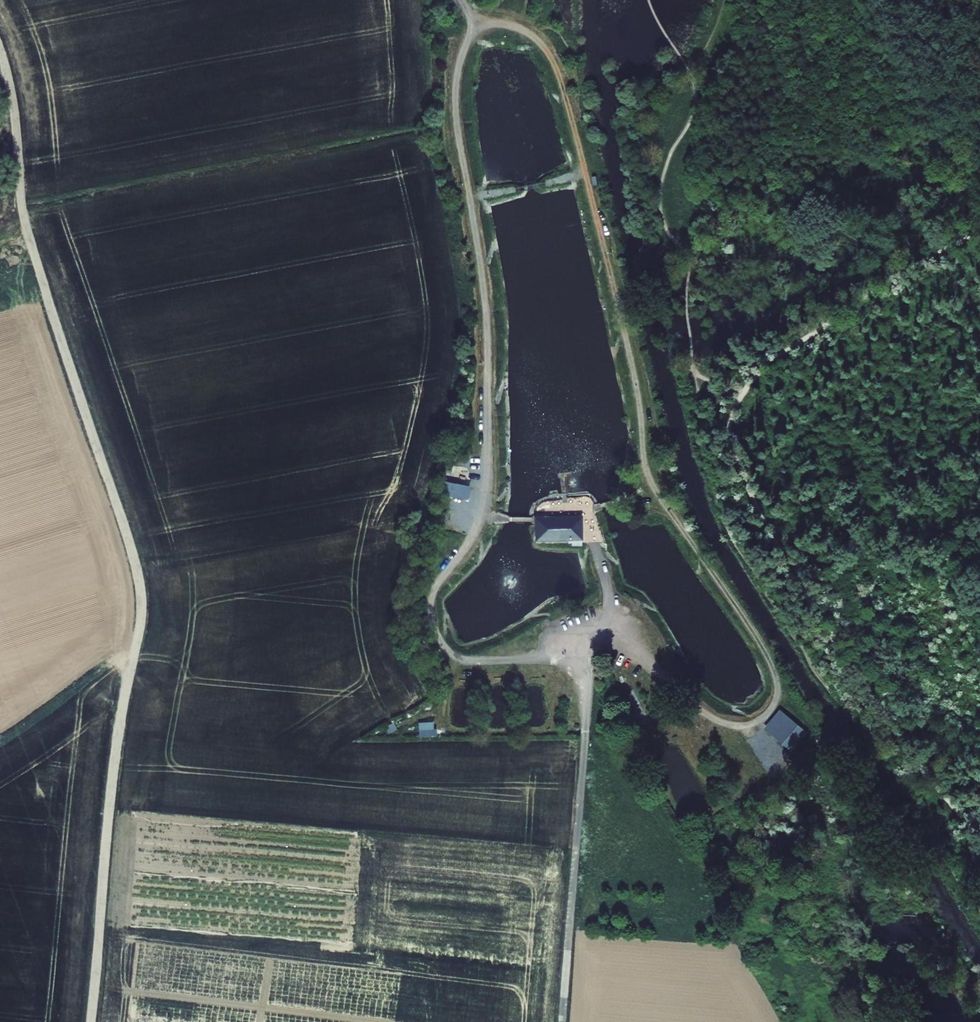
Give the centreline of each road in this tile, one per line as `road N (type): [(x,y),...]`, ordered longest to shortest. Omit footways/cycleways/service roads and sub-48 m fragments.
road 1 (track): [(588,672),(560,659),(478,663),(453,654),(431,610),(437,583),(485,518),(491,460),(475,201),(454,96),(460,56),(477,24),(507,24),(537,38),(572,122),(637,379),(644,497),(594,514),(598,549)]
road 2 (track): [(91,1021),(119,721),(140,591),(20,208),(0,55)]
road 3 (track): [(644,497),(692,544),(746,621),(780,695),(768,720),(750,729),(701,715),(606,615)]
road 4 (residential): [(561,1021),(586,734)]
road 5 (track): [(586,734),(588,672),(610,585),(598,549)]

